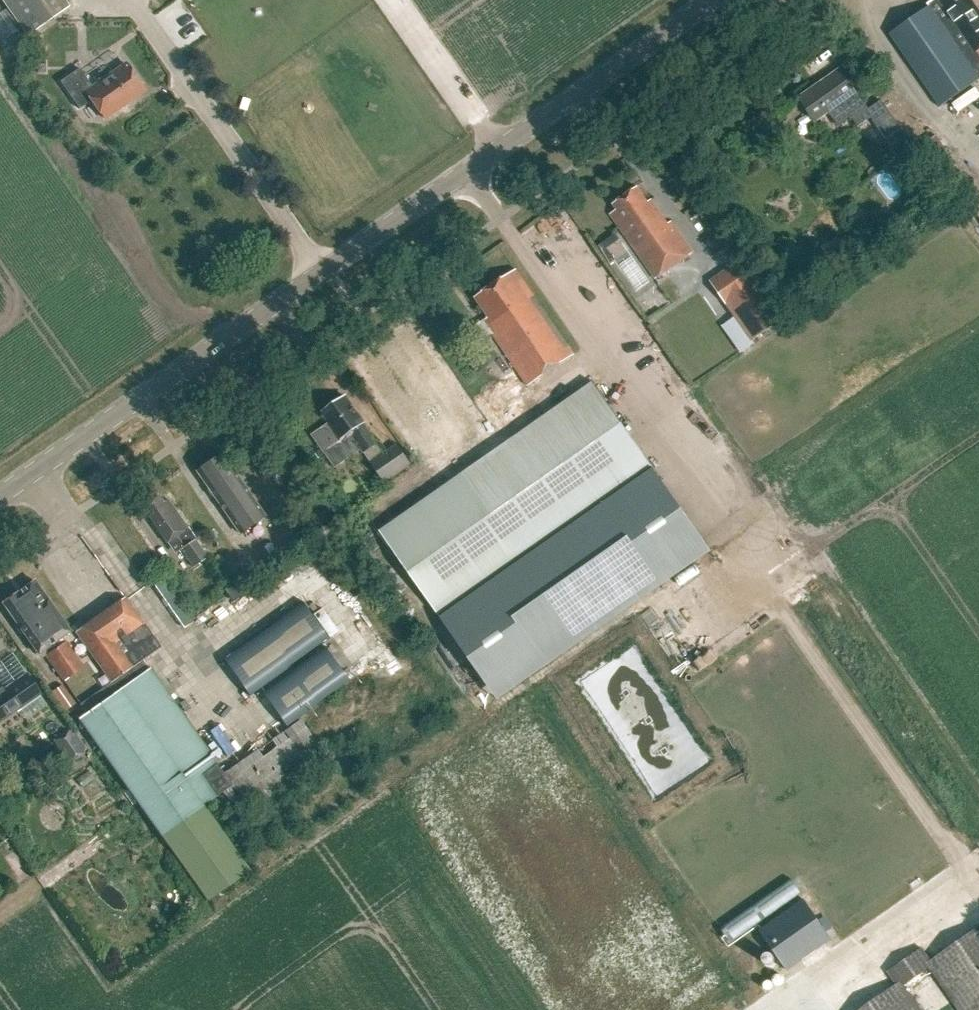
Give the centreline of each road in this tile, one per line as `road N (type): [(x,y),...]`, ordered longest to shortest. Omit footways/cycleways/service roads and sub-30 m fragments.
road 1 (tertiary): [(0,492),(713,0)]

